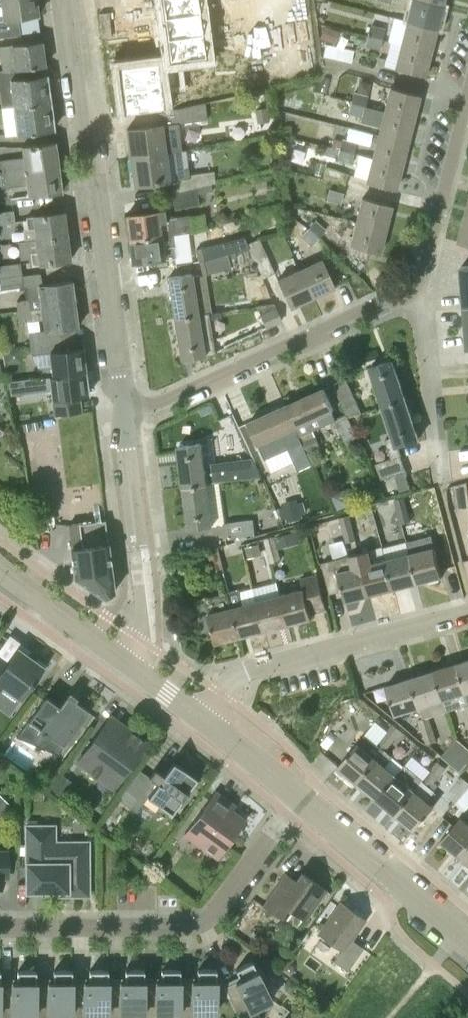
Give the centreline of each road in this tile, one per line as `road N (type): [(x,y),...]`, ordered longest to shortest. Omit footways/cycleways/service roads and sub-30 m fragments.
road 1 (residential): [(130,406),(118,377),(65,0)]
road 2 (residential): [(301,795),(206,920),(0,927)]
road 3 (residential): [(130,406),(156,404),(418,284)]
road 4 (residential): [(467,613),(242,673),(203,718)]
road 5 (residential): [(120,656),(142,614),(125,452),(130,406)]
road 6 (residential): [(467,939),(301,795)]
road 7 (residential): [(442,482),(418,284)]
road 8 (residential): [(418,284),(467,94)]
road 9 (residential): [(120,656),(0,563)]
road 10 (residential): [(301,795),(203,718)]

